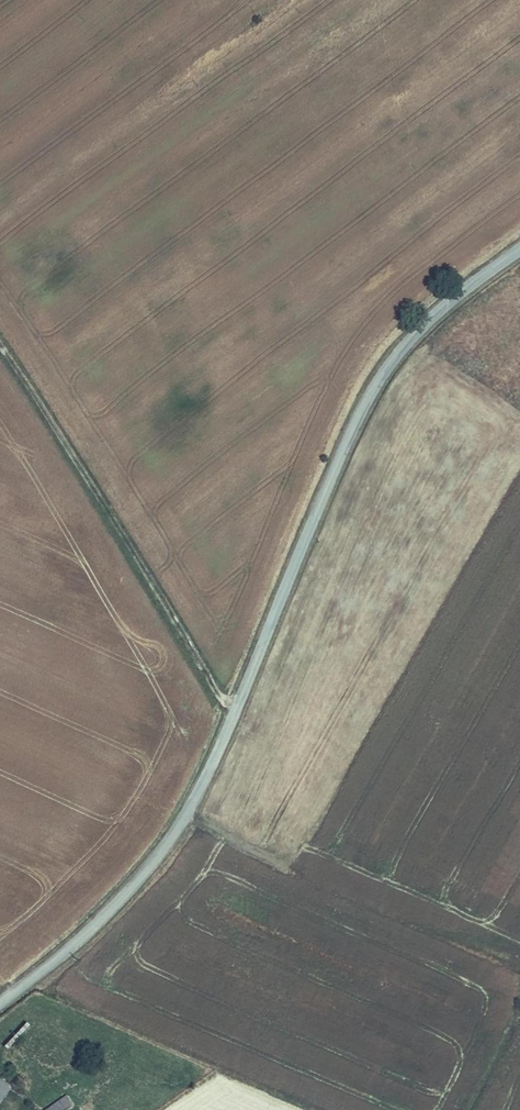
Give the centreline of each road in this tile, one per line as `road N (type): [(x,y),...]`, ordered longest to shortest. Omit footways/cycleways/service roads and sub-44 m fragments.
road 1 (unclassified): [(519,249),(419,329),(385,372),(350,437),(208,774),(173,837),(96,925),(0,1002)]
road 2 (track): [(239,704),(216,691),(0,345)]

